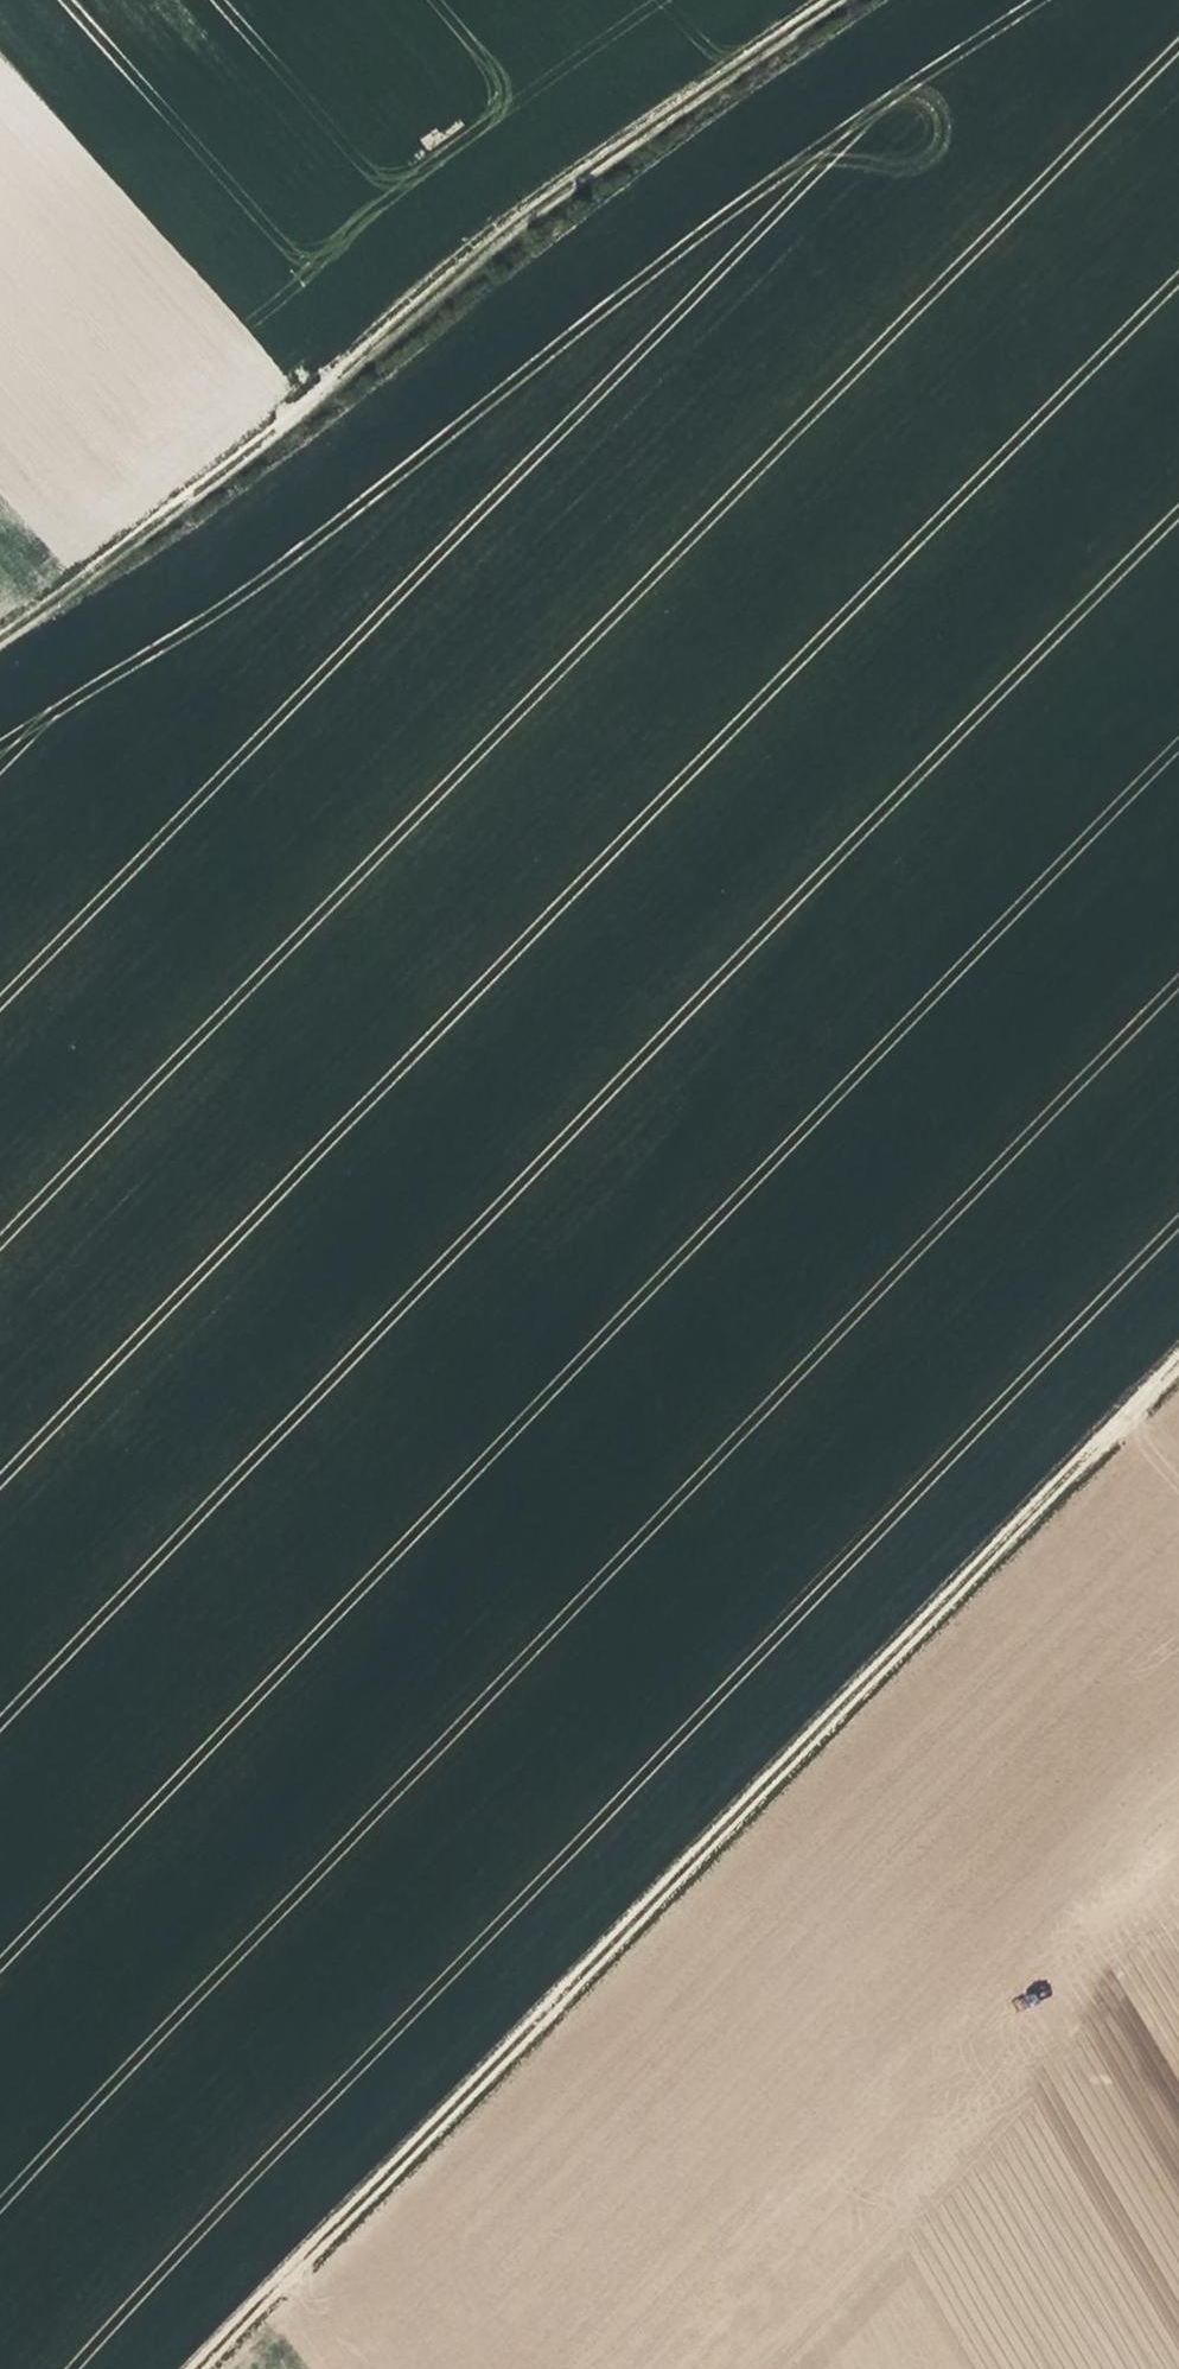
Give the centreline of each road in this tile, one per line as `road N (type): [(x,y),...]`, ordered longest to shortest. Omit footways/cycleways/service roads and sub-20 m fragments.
road 1 (track): [(1178,1367),(207,2368)]
road 2 (track): [(853,0),(683,112),(0,646)]

